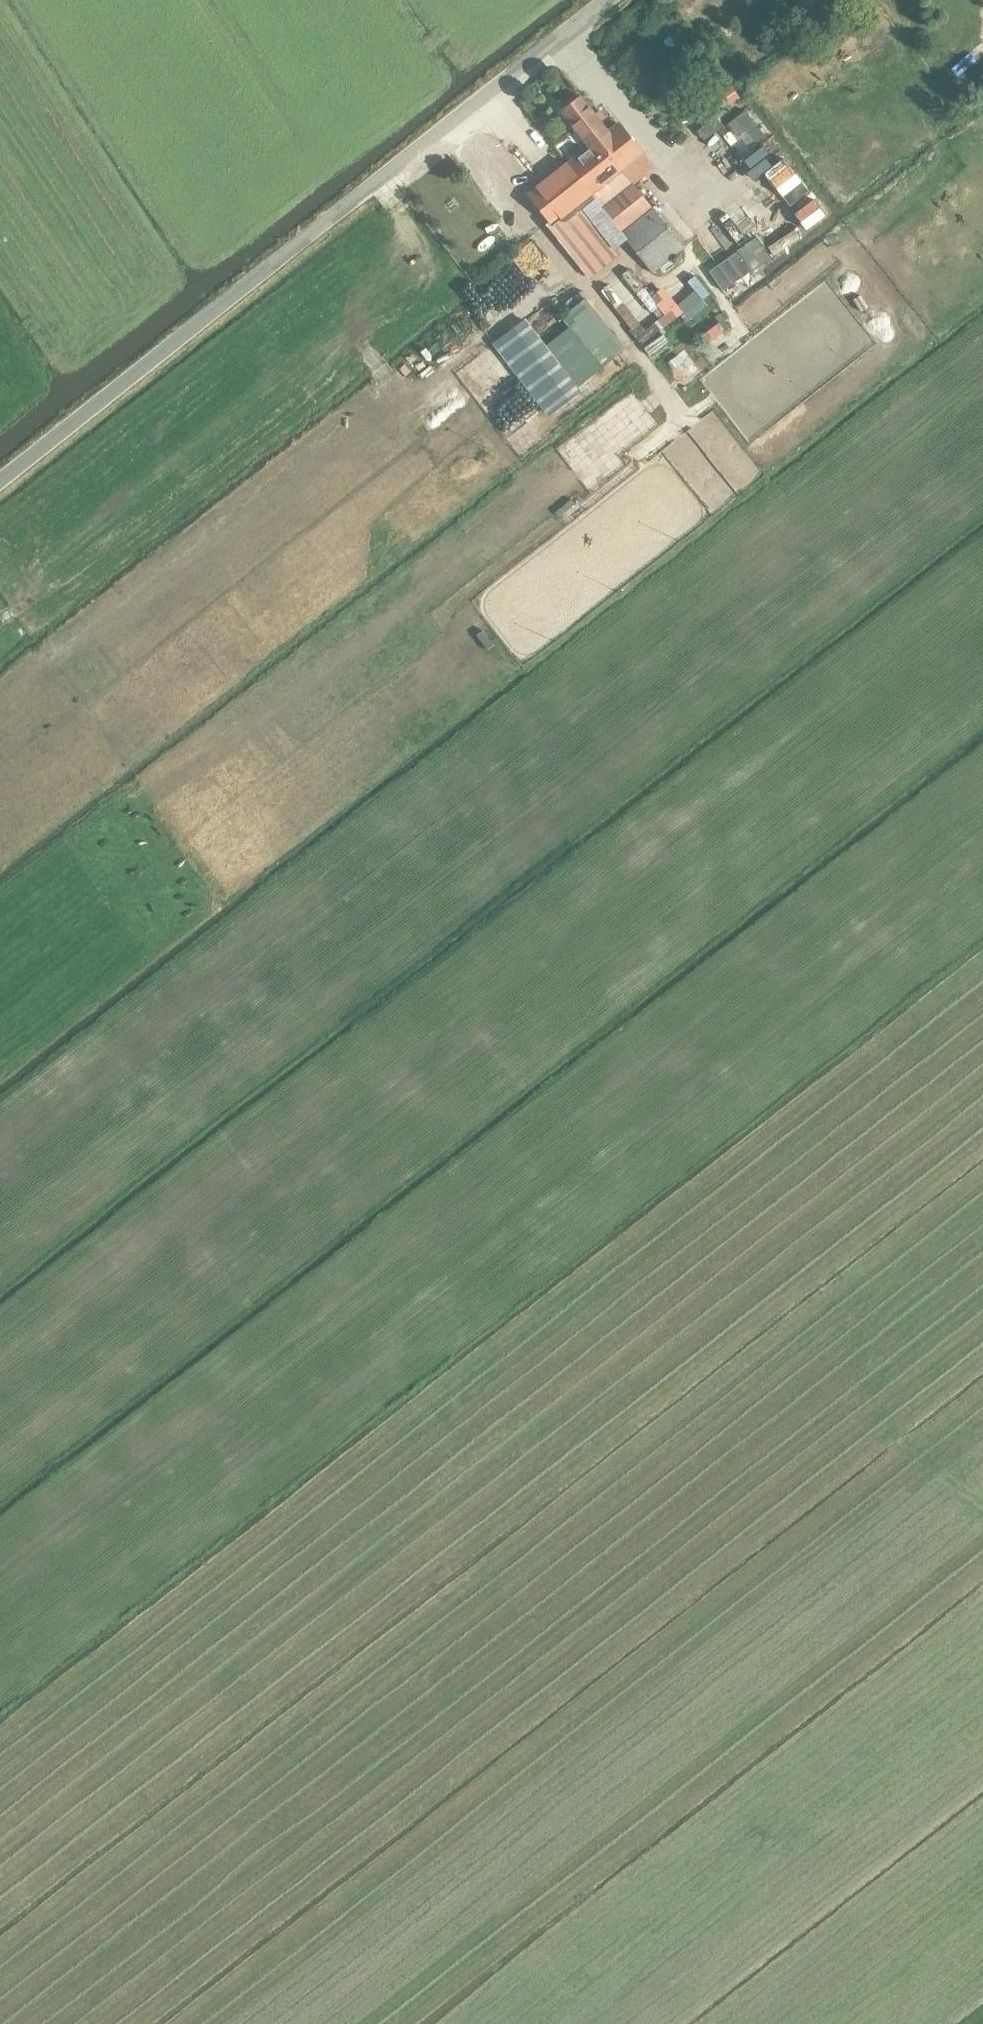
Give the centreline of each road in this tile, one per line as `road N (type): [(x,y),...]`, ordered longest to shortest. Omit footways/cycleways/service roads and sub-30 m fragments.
road 1 (unclassified): [(0,479),(614,0)]

